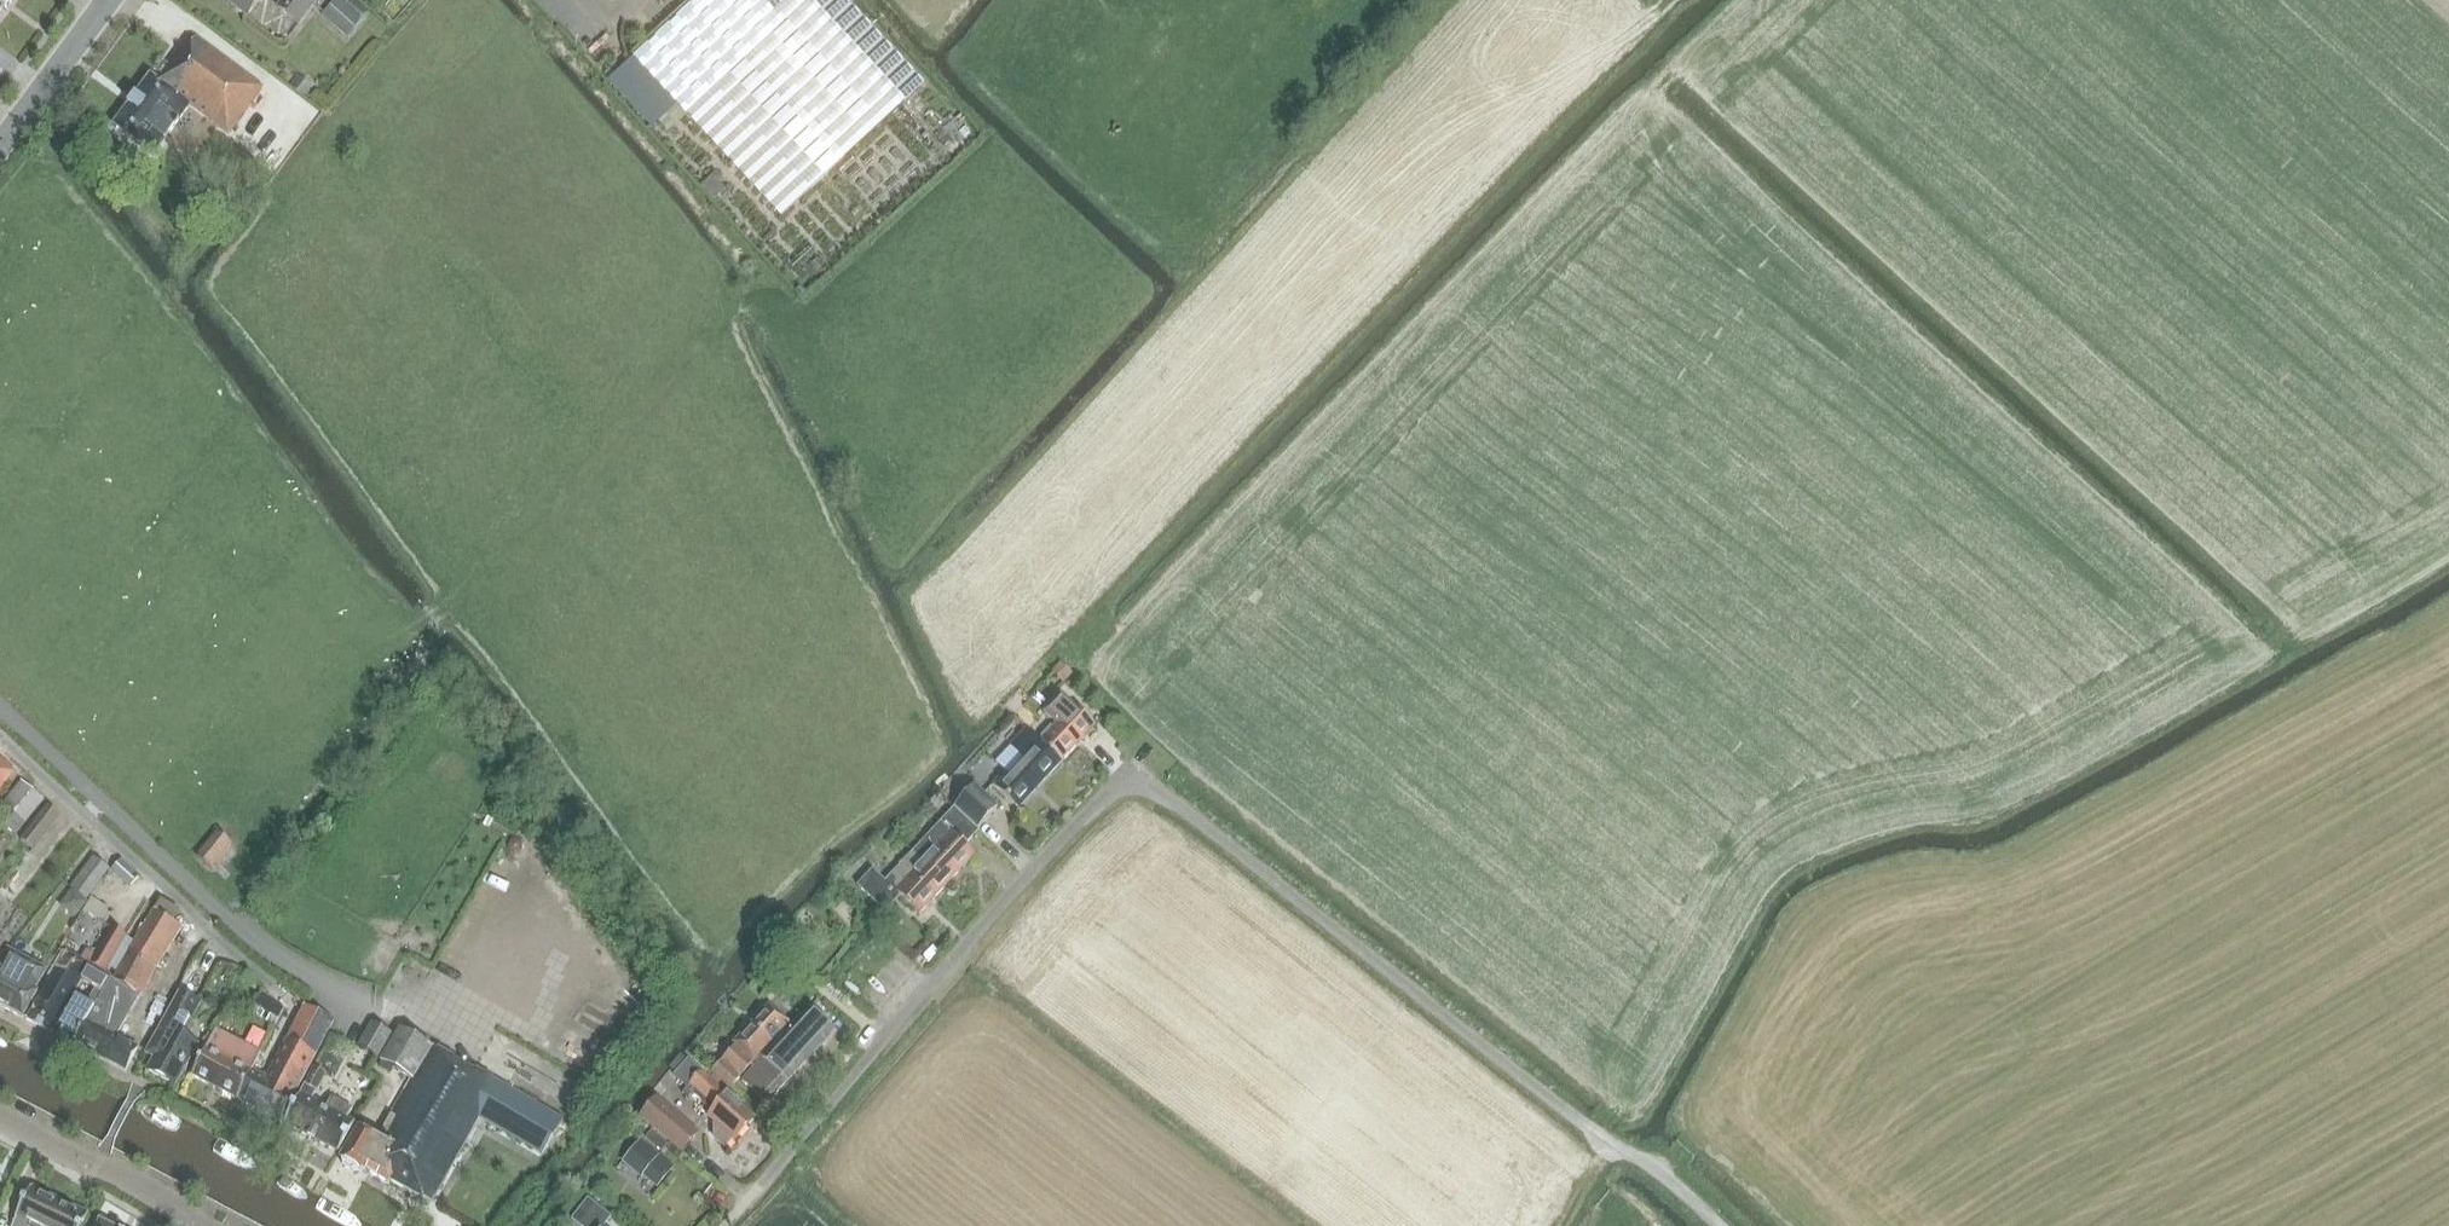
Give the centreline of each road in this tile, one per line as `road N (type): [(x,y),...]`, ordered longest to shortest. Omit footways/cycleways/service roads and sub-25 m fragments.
road 1 (residential): [(1708,1225),(1162,792),(1128,782),(1101,797),(730,1225)]
road 2 (residential): [(281,996),(0,737)]
road 3 (tertiary): [(194,1225),(179,1208),(0,1115)]
road 4 (secondary): [(0,147),(104,0)]

